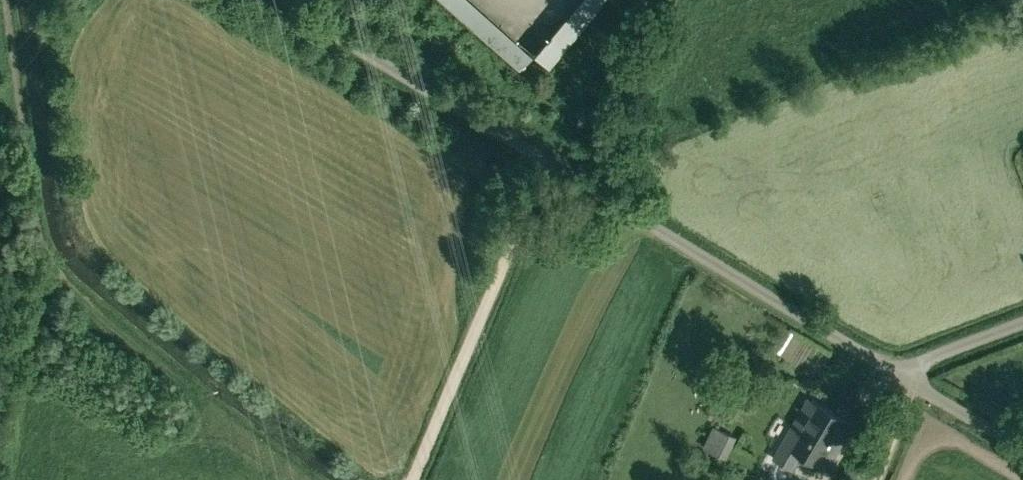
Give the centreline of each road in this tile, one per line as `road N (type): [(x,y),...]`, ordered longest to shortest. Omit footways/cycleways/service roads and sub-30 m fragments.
road 1 (unclassified): [(903,377),(275,0)]
road 2 (track): [(413,479),(547,161)]
road 3 (unclassified): [(1022,449),(903,377)]
road 4 (unclassified): [(903,377),(916,362),(1022,321)]

